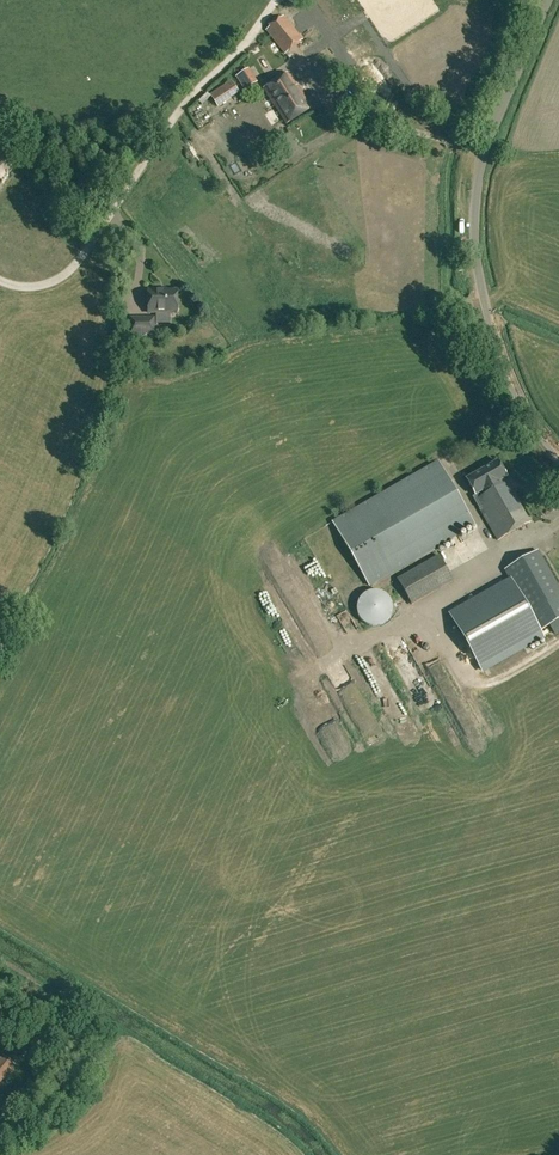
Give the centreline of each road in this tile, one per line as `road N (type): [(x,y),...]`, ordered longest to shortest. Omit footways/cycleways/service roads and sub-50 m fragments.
road 1 (unclassified): [(558,456),(535,429),(504,365),(475,241),(480,171),(544,10)]

